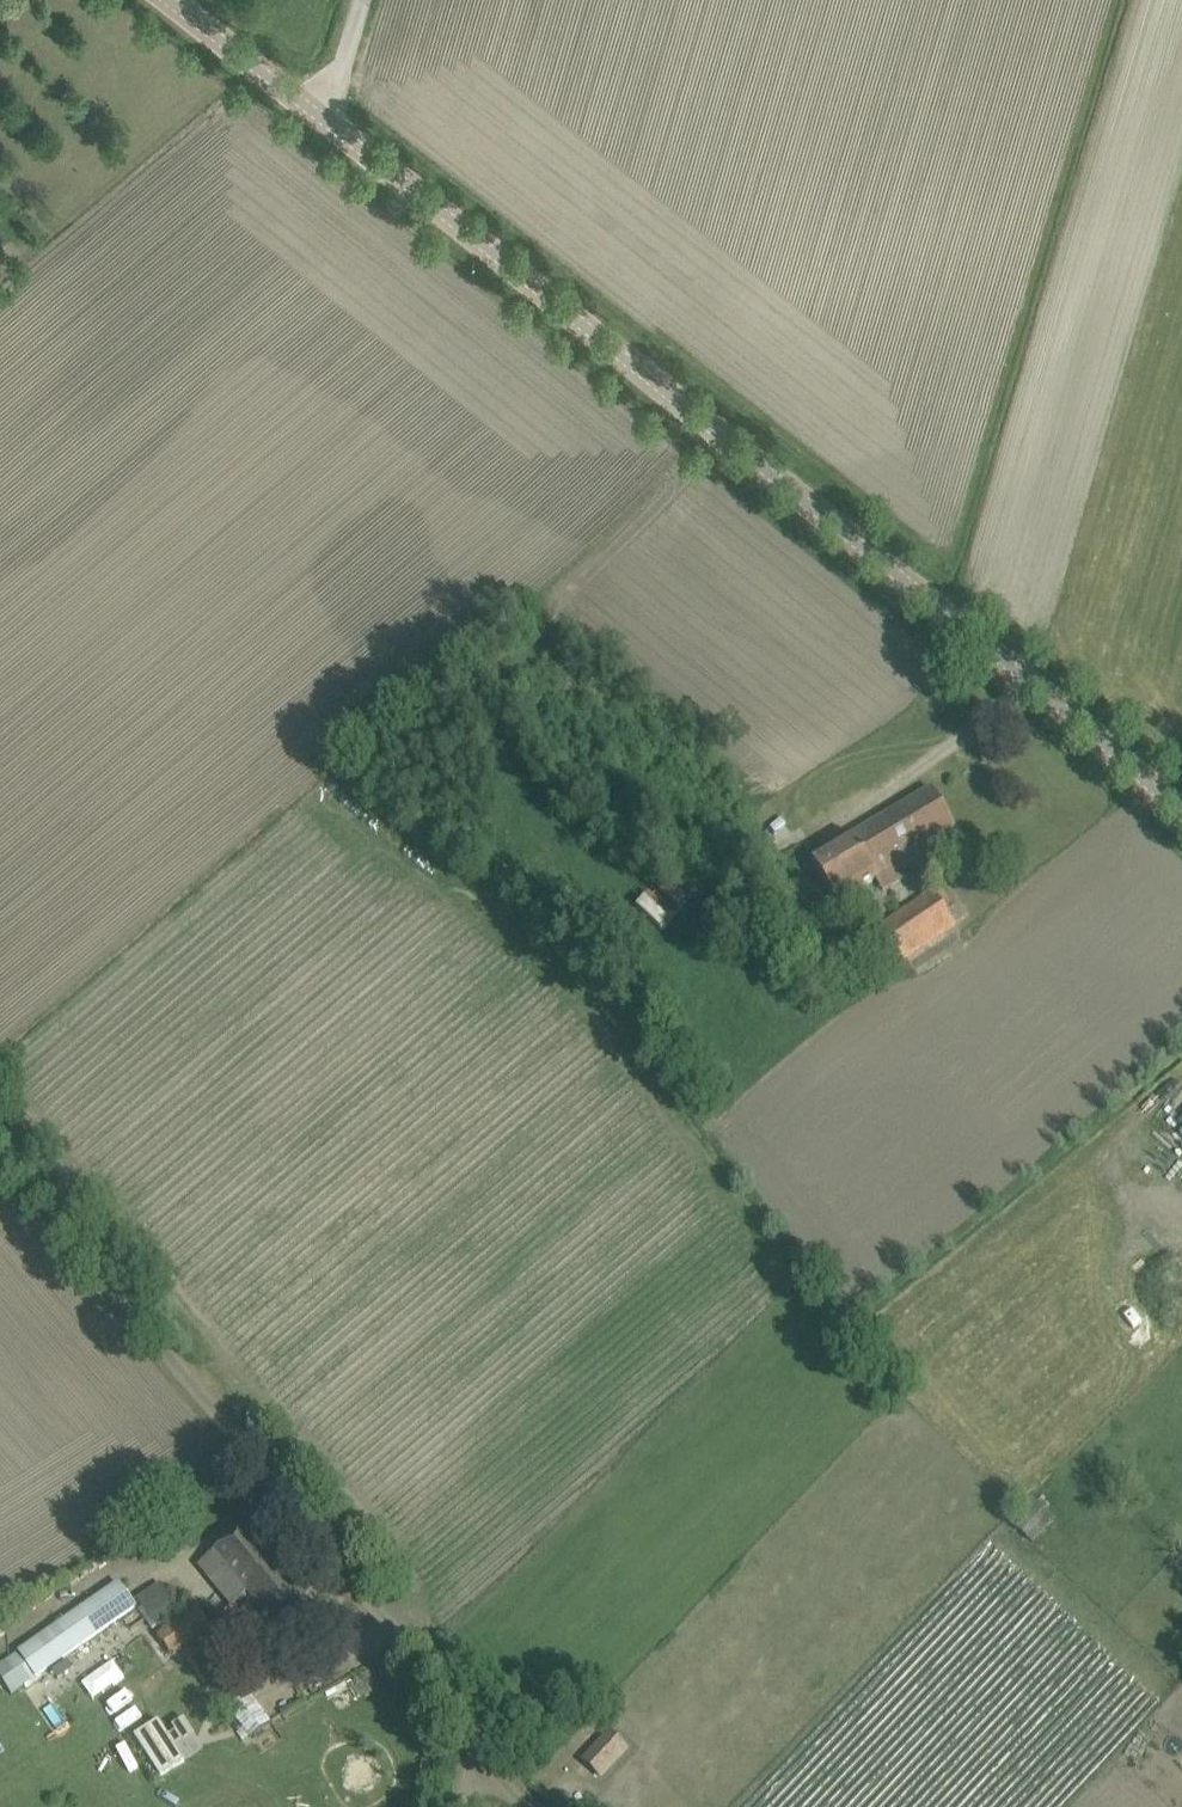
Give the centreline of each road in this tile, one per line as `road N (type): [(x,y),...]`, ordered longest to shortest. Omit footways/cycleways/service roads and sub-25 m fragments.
road 1 (unclassified): [(1181,816),(1070,715),(170,0)]
road 2 (track): [(471,1759),(441,1691),(410,1650),(0,1157)]

